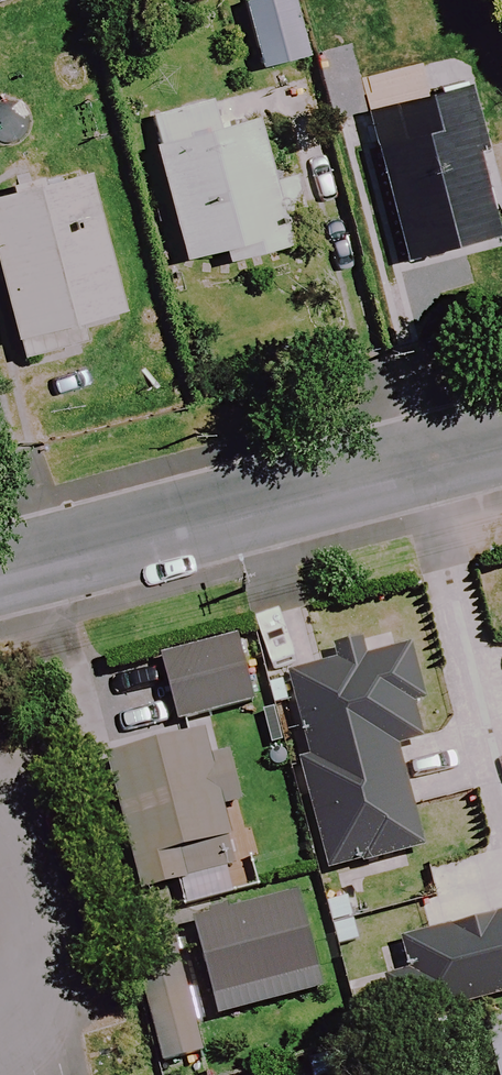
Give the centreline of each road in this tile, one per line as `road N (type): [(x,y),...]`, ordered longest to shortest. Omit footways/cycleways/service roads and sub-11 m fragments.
road 1 (residential): [(0,566),(501,436)]

